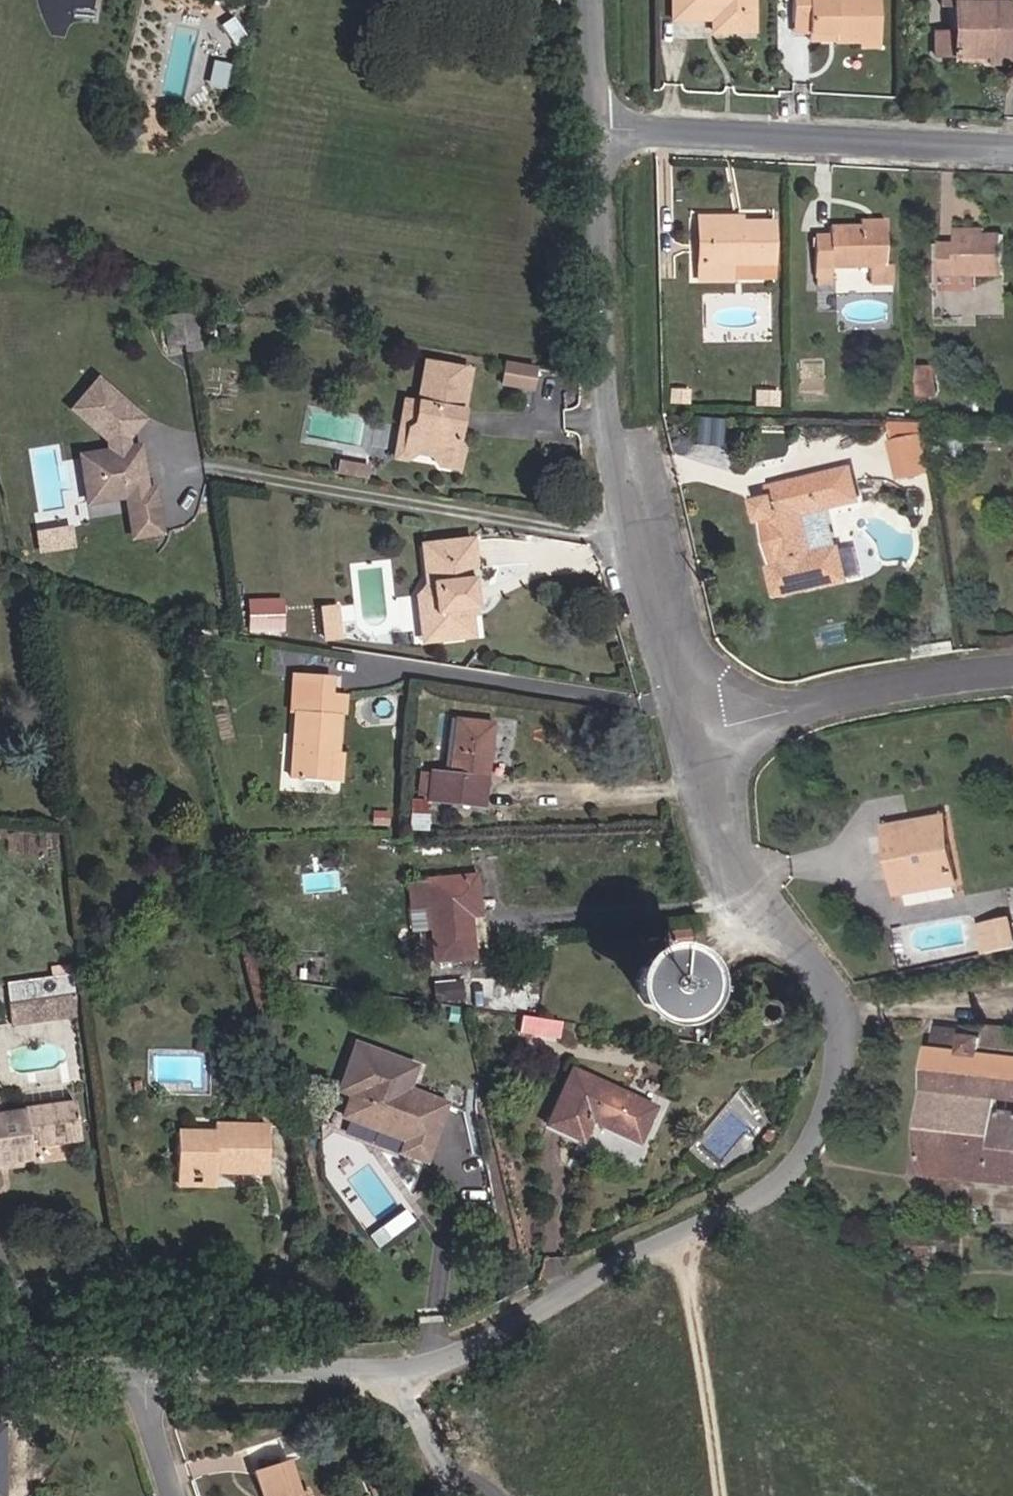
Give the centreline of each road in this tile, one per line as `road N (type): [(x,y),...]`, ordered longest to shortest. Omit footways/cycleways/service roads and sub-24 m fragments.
road 1 (residential): [(690,735),(753,885),(838,978),(852,1054),(824,1117),(757,1194),(596,1272),(461,1350),(384,1366),(128,1386)]
road 2 (residential): [(599,137),(607,424),(690,735)]
road 3 (residential): [(599,137),(1012,149)]
road 4 (residential): [(1012,673),(962,675),(690,735)]
road 5 (residential): [(588,0),(599,137)]
road 6 (residential): [(128,1386),(0,1384)]
road 7 (residential): [(178,1495),(128,1386)]

